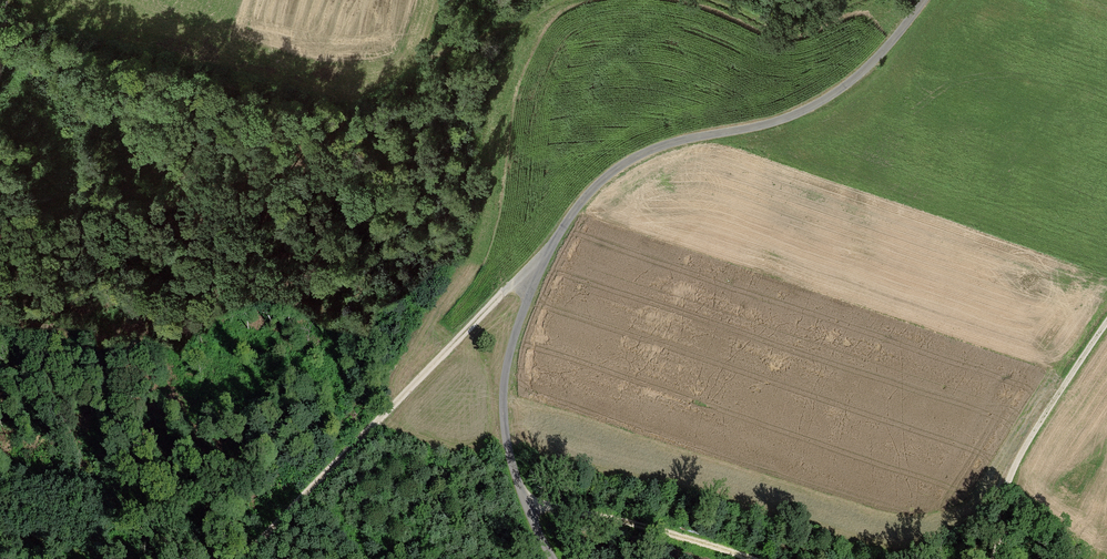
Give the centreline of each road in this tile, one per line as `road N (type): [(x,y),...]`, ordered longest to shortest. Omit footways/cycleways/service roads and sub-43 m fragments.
road 1 (track): [(551,558),(519,497),(502,398),(530,278),(554,238),(587,189),(635,156),(791,116),(853,81),(923,0)]
road 2 (track): [(522,17),(493,106),(468,244),(411,336),(393,406)]
road 3 (track): [(392,70),(201,45),(15,0)]
road 4 (track): [(987,558),(1002,490),(1106,317)]
road 5 (track): [(519,497),(744,558)]
road 6 (track): [(393,406),(243,558)]
road 7 (track): [(393,406),(530,278)]
road 8 (track): [(392,70),(559,0)]
road 9 (track): [(713,0),(782,27),(854,0)]

